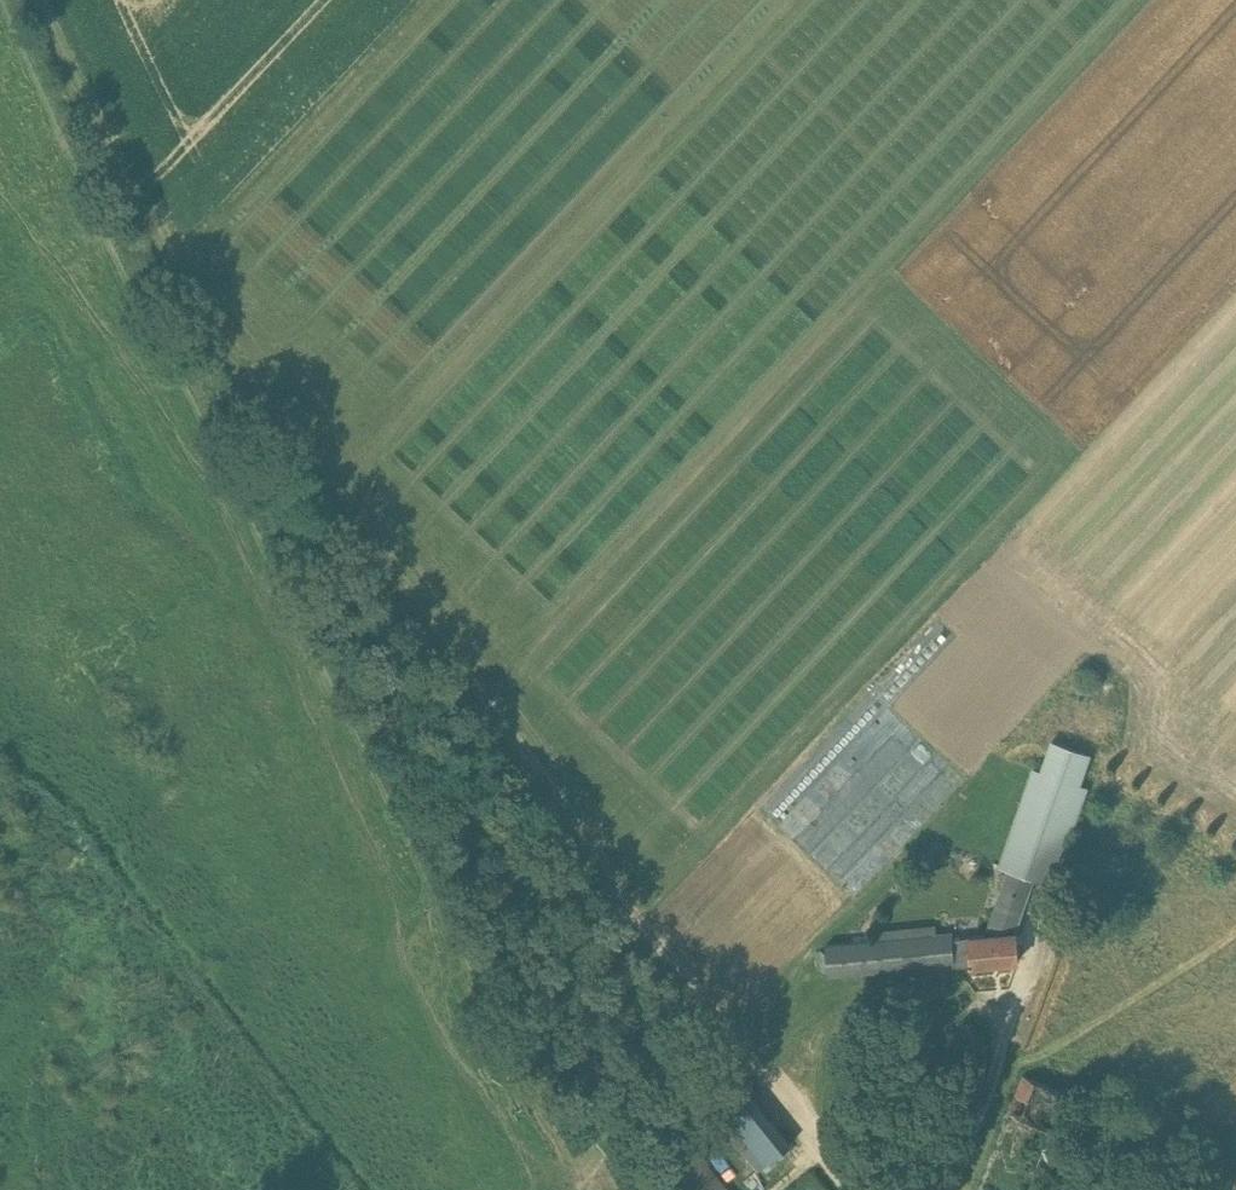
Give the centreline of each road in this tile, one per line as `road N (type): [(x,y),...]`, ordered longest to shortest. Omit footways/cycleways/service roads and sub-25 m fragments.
road 1 (track): [(642,903),(778,1089),(835,1189)]
road 2 (track): [(945,1189),(1054,900)]

